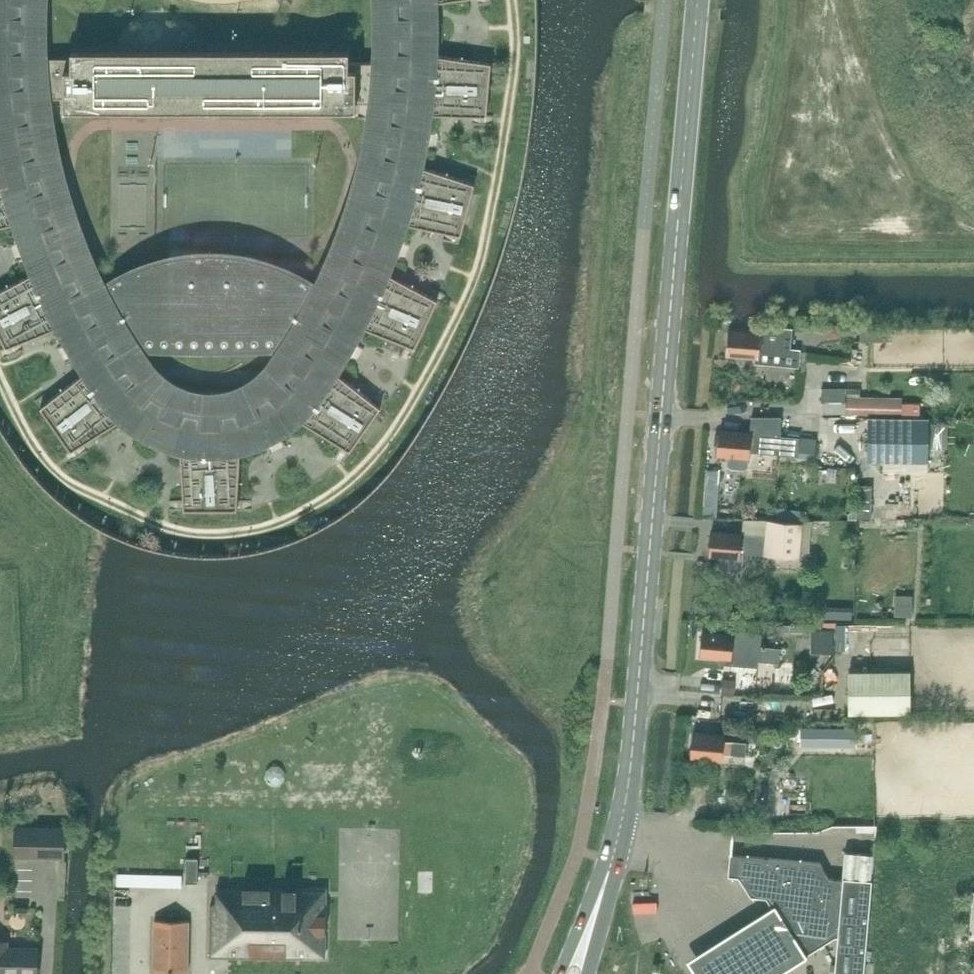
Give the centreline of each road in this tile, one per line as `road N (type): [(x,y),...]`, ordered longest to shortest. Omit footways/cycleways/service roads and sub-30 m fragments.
road 1 (track): [(512,0),(483,256),(439,359),(374,459),(353,478),(307,510),(261,526),(166,526),(69,482),(46,461),(0,367)]
road 2 (tertiary): [(609,869),(627,806),(649,649),(698,0)]
road 3 (track): [(973,251),(766,248),(757,238),(755,191),(785,0)]

